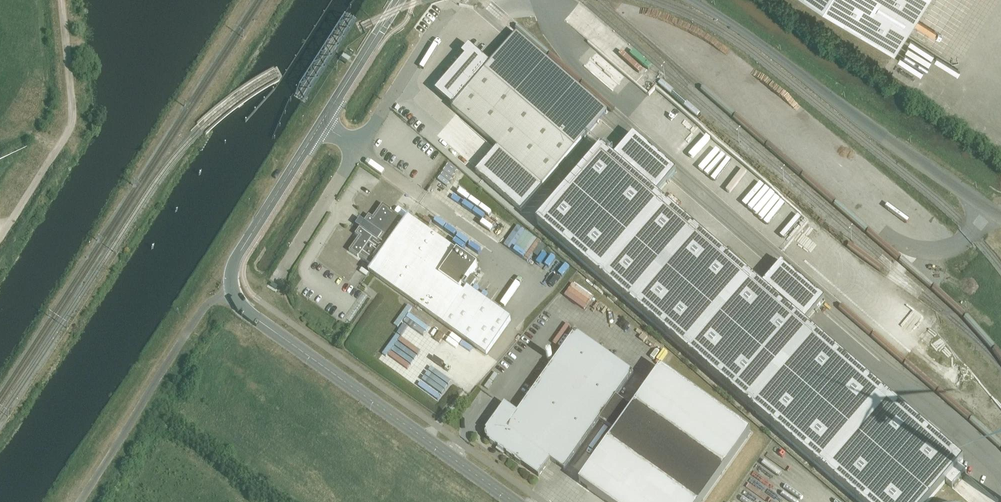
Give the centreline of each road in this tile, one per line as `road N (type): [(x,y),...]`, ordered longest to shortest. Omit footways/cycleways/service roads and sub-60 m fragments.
road 1 (tertiary): [(515,501),(251,315),(232,292),(237,257),(321,122)]
road 2 (unclassified): [(1000,214),(694,0)]
road 3 (unclassified): [(0,237),(71,123),(61,0)]
road 4 (unclassified): [(359,147),(458,1)]
road 5 (unclassified): [(277,280),(359,147)]
road 6 (tertiary): [(321,122),(399,0)]

